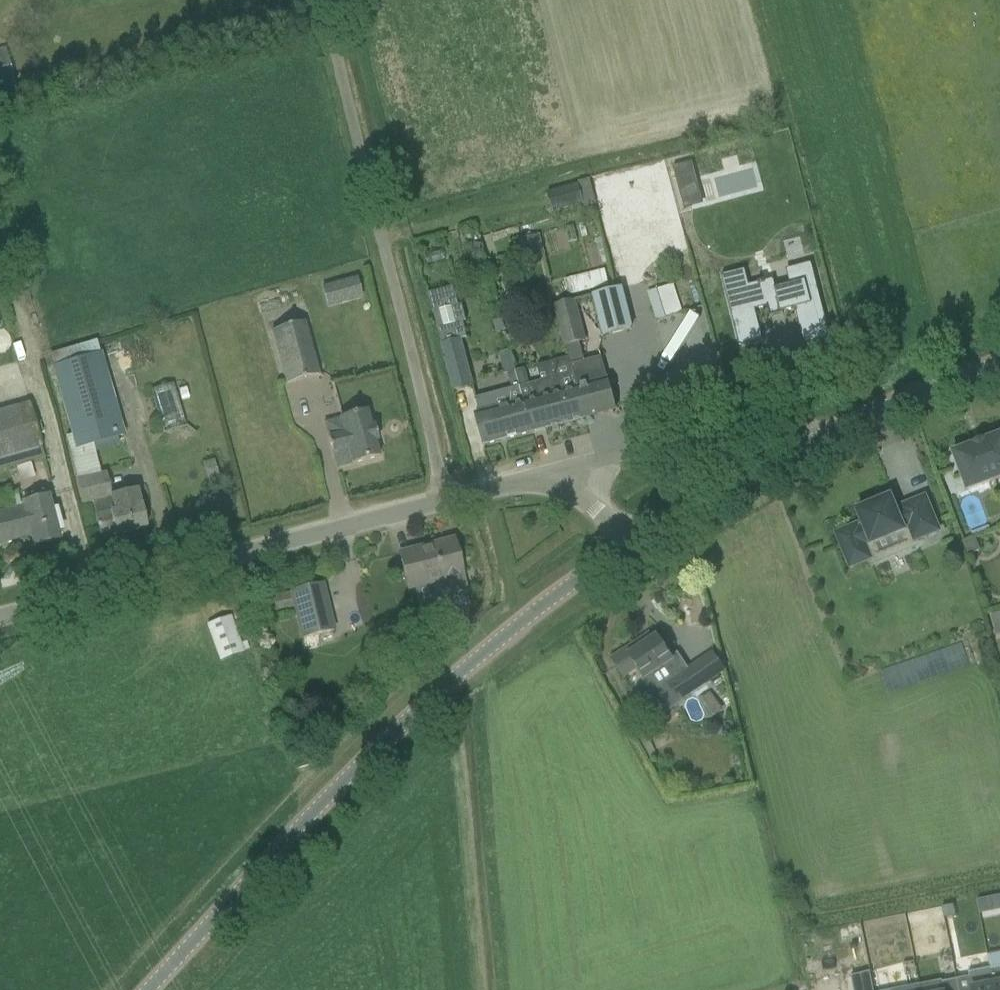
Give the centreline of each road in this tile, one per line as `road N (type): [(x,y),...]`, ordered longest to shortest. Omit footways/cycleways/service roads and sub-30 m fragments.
road 1 (tertiary): [(151,989),(390,735),(627,546)]
road 2 (unclassified): [(449,500),(322,0)]
road 3 (unclassified): [(0,618),(449,500)]
road 4 (tertiary): [(627,546),(809,444),(999,365)]
road 5 (track): [(483,989),(449,684)]
road 6 (unclassified): [(627,546),(588,503),(558,486),(528,481),(449,500)]

